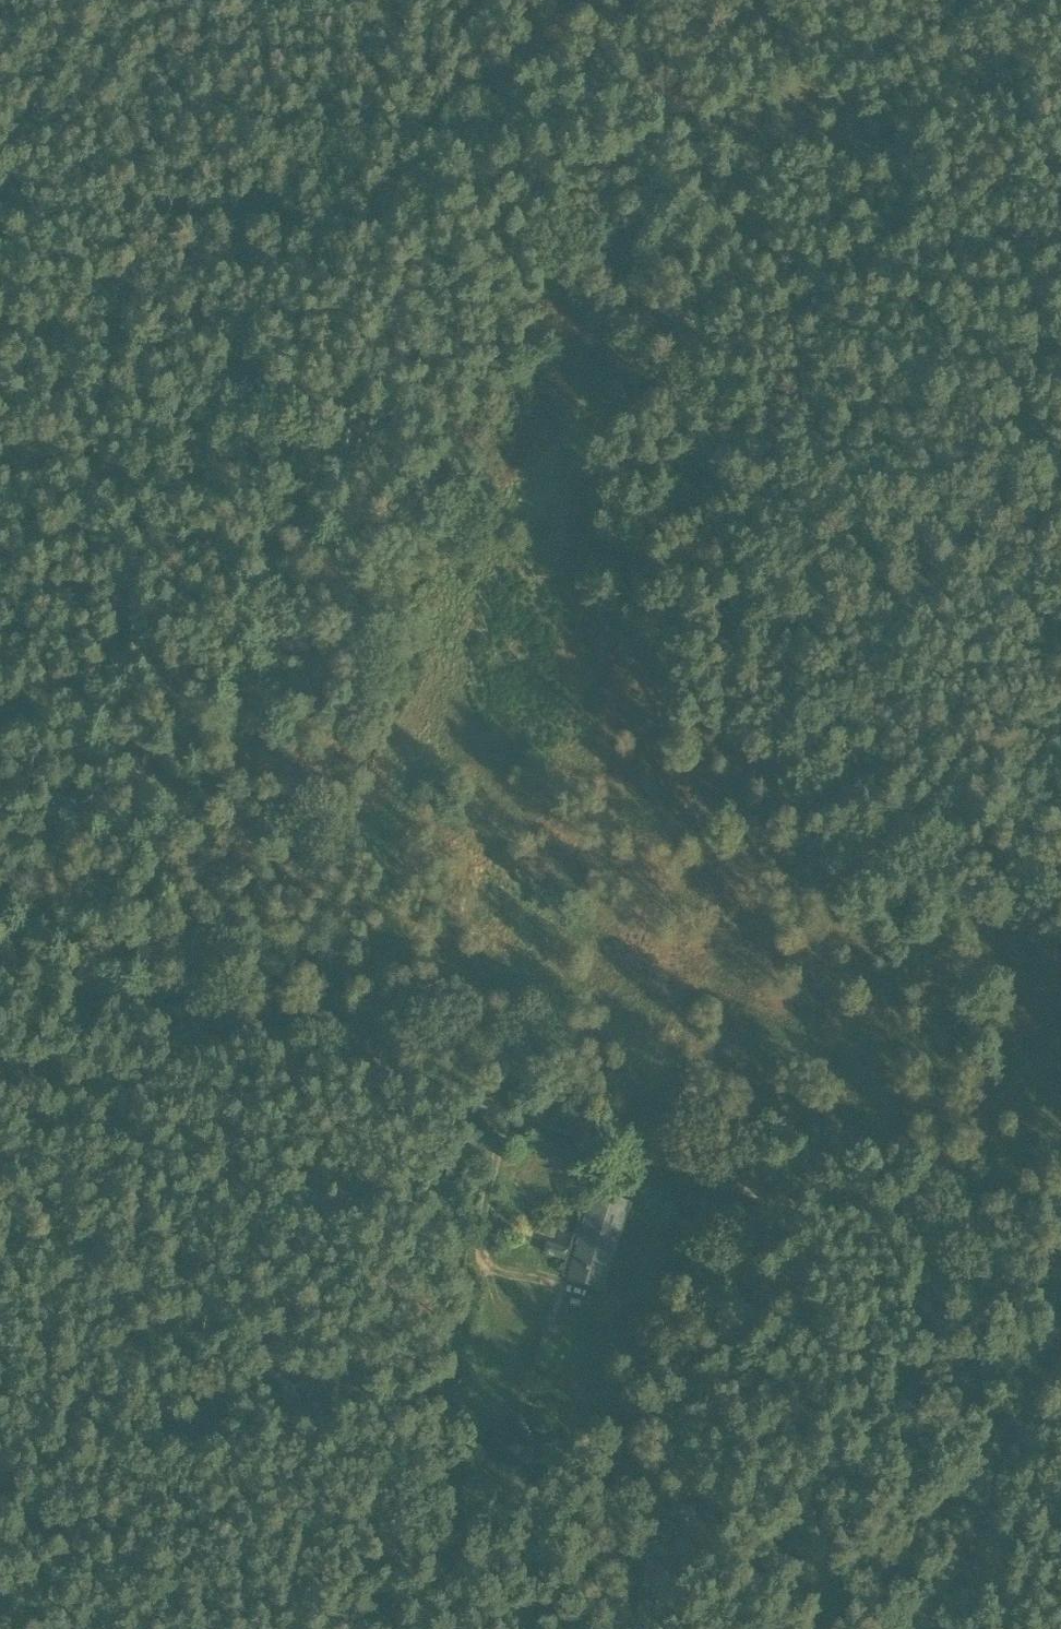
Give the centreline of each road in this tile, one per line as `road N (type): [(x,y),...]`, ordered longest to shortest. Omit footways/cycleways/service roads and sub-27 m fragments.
road 1 (track): [(0,960),(1060,1276)]
road 2 (track): [(955,1628),(1060,1350)]

